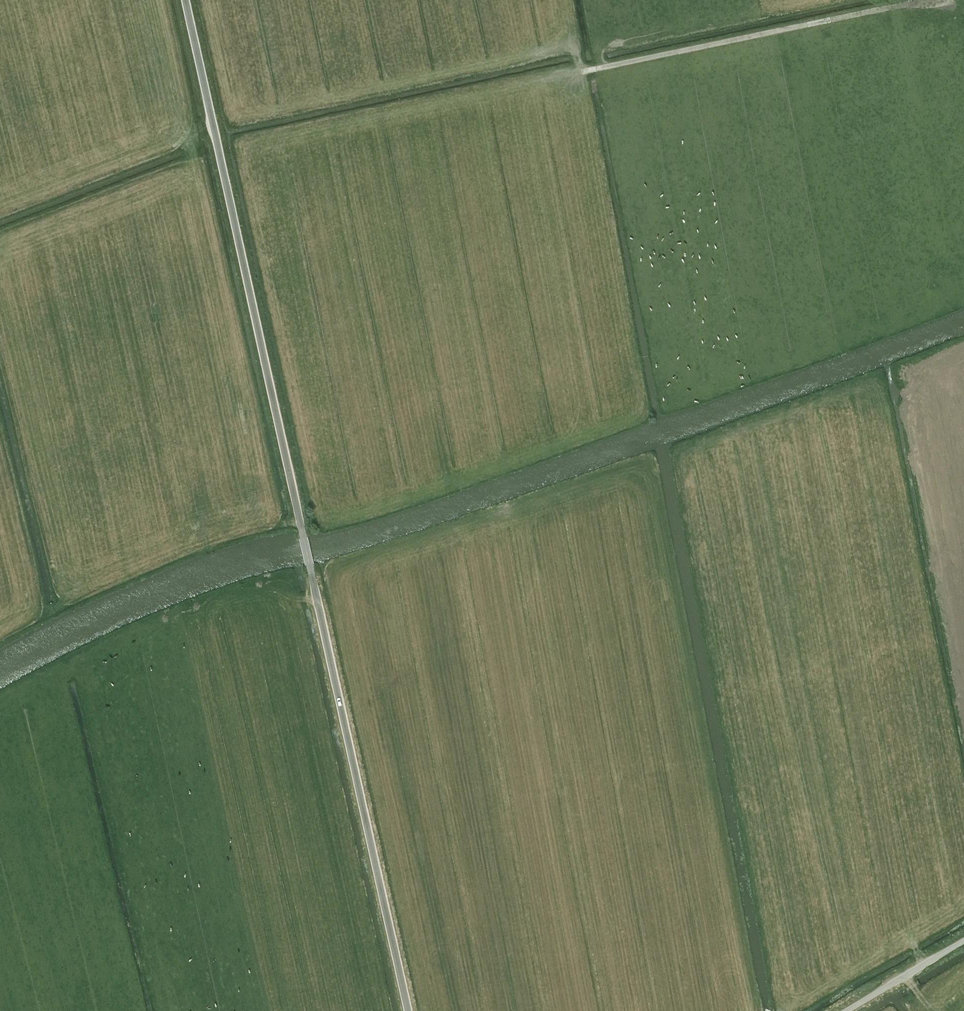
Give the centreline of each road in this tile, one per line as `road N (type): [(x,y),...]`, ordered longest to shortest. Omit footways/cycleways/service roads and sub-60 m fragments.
road 1 (unclassified): [(406,1010),(187,0)]
road 2 (unclassified): [(849,1010),(963,941)]

